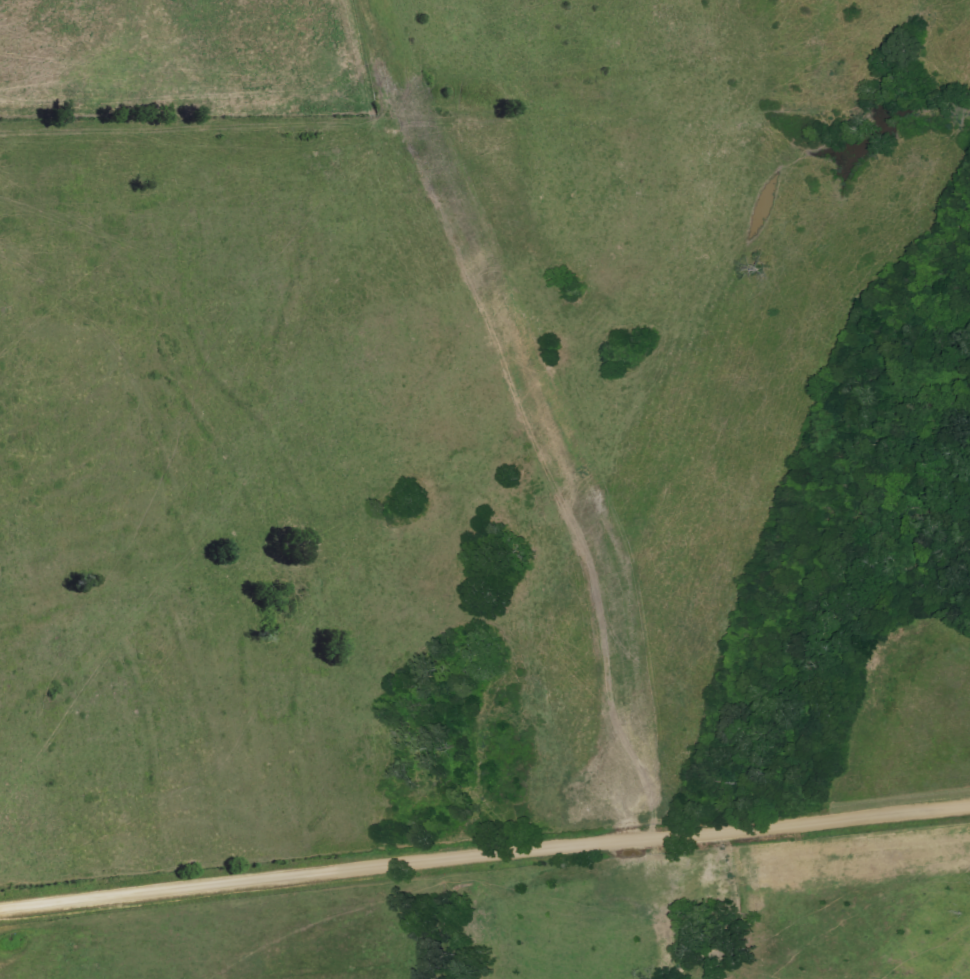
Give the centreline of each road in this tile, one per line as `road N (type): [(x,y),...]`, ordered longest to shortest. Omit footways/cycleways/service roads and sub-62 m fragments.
road 1 (residential): [(0,911),(969,804)]

